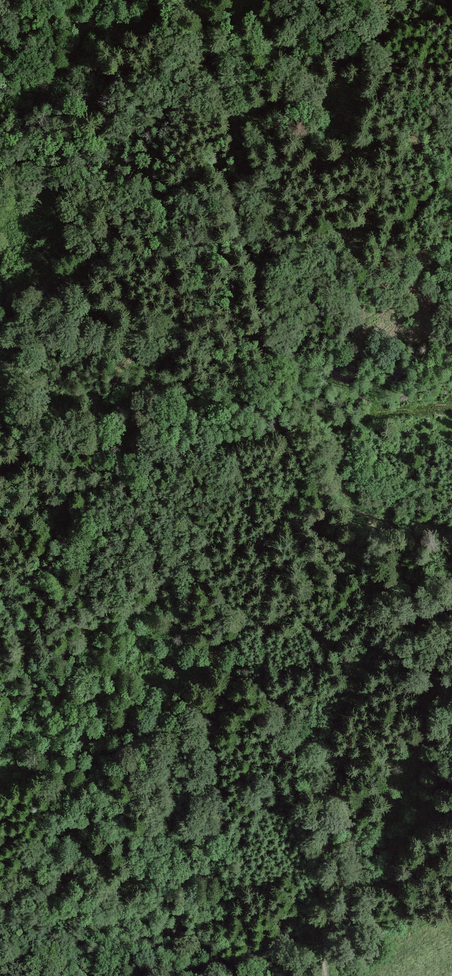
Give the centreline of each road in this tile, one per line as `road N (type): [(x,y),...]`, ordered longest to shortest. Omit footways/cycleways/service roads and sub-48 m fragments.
road 1 (track): [(201,47),(226,111),(285,442),(266,602),(270,688),(274,720),(304,785),(314,900),(331,960)]
road 2 (track): [(201,47),(290,38),(369,63),(451,67)]
road 3 (track): [(0,7),(201,47)]
road 4 (track): [(331,960),(451,923)]

